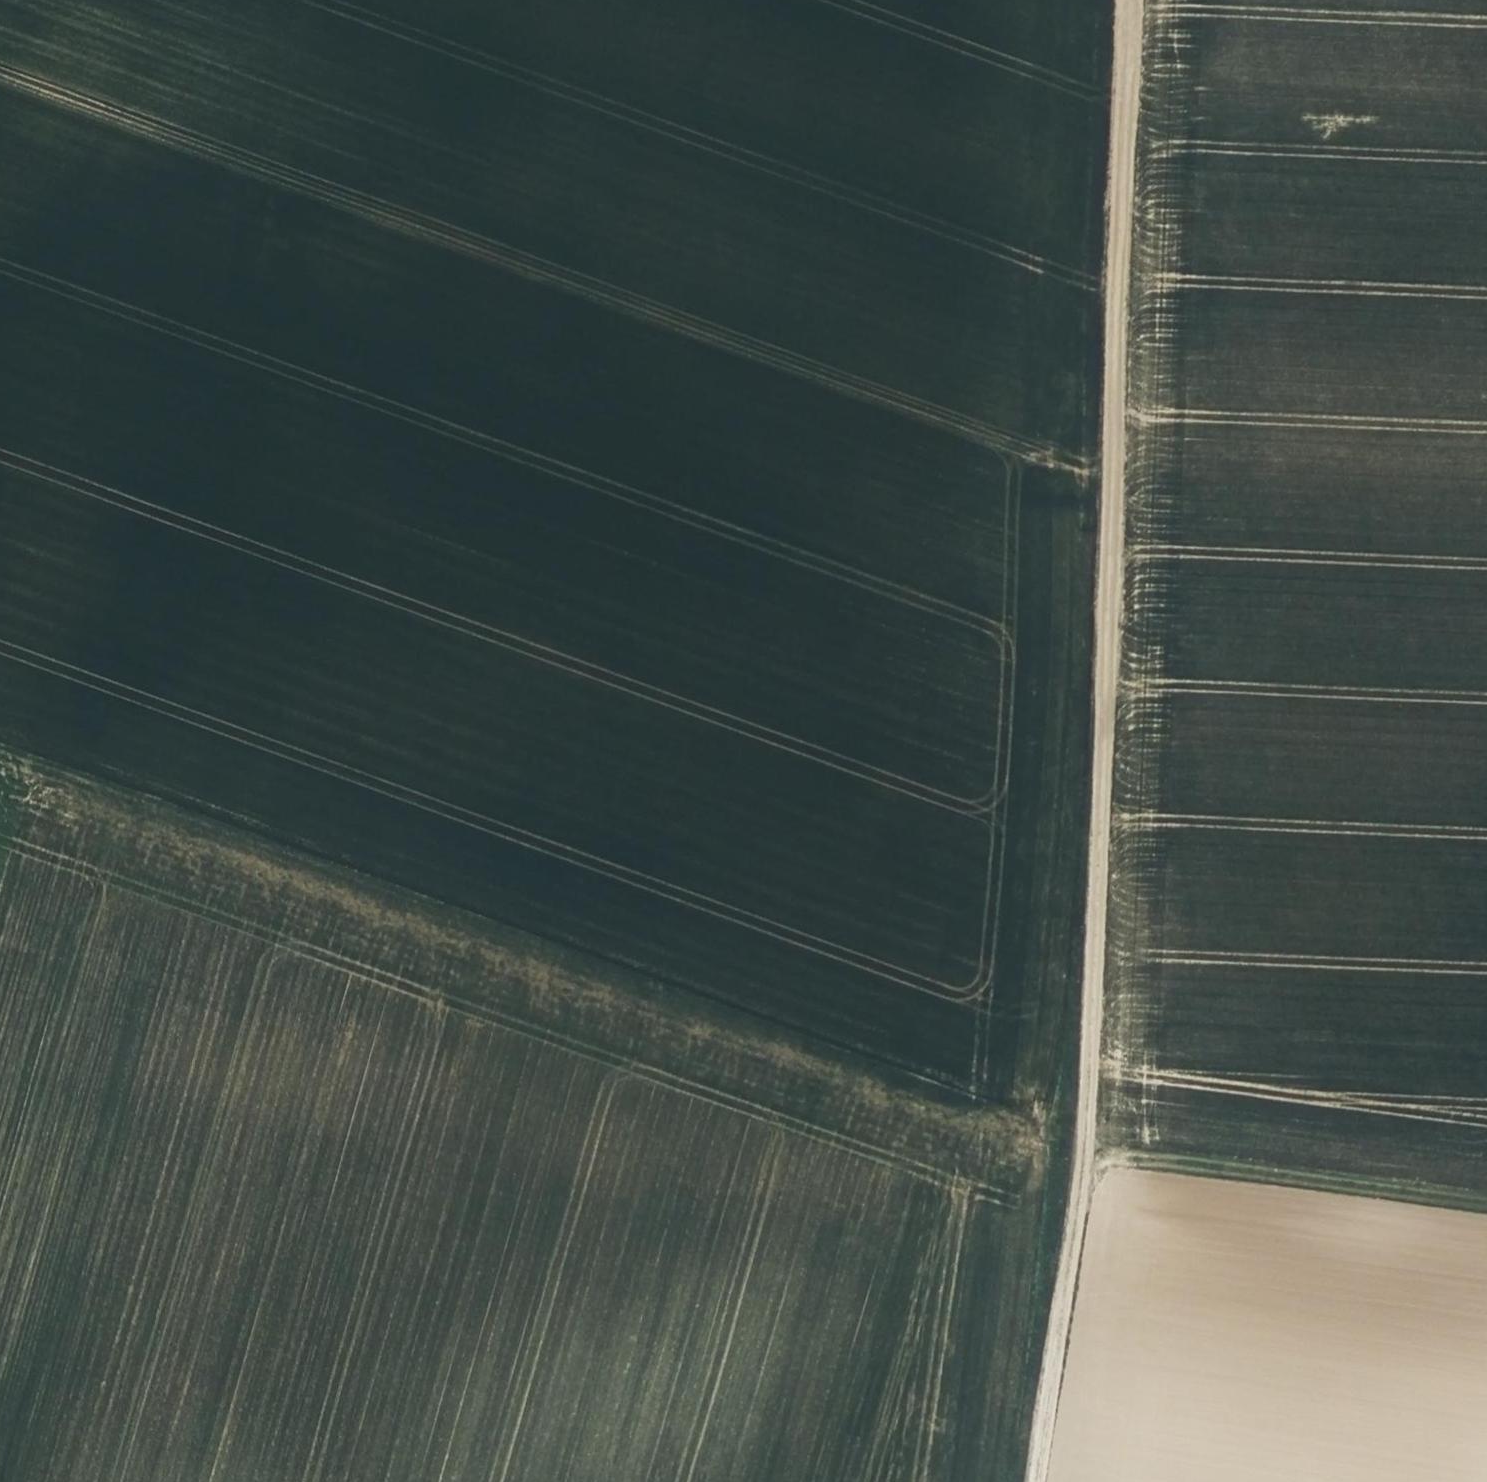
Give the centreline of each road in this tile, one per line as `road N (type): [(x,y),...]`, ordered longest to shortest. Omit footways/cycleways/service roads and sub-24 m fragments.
road 1 (track): [(1124,0),(1082,1141),(1034,1481)]
road 2 (track): [(1082,1141),(1486,1197)]

